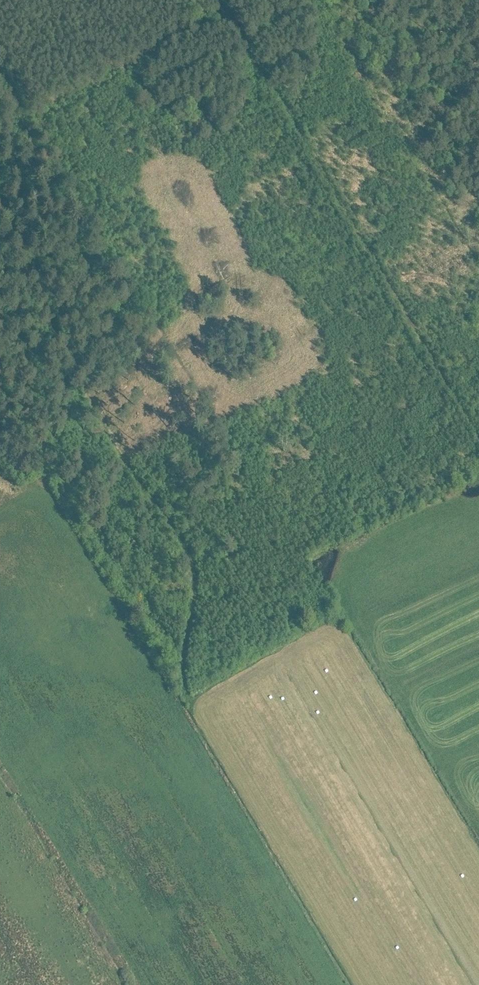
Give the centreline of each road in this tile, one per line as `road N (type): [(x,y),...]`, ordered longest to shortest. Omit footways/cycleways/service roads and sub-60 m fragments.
road 1 (track): [(0,196),(98,417),(186,552),(196,584),(180,664),(183,692)]
road 2 (track): [(0,446),(45,482),(168,690),(183,692)]

